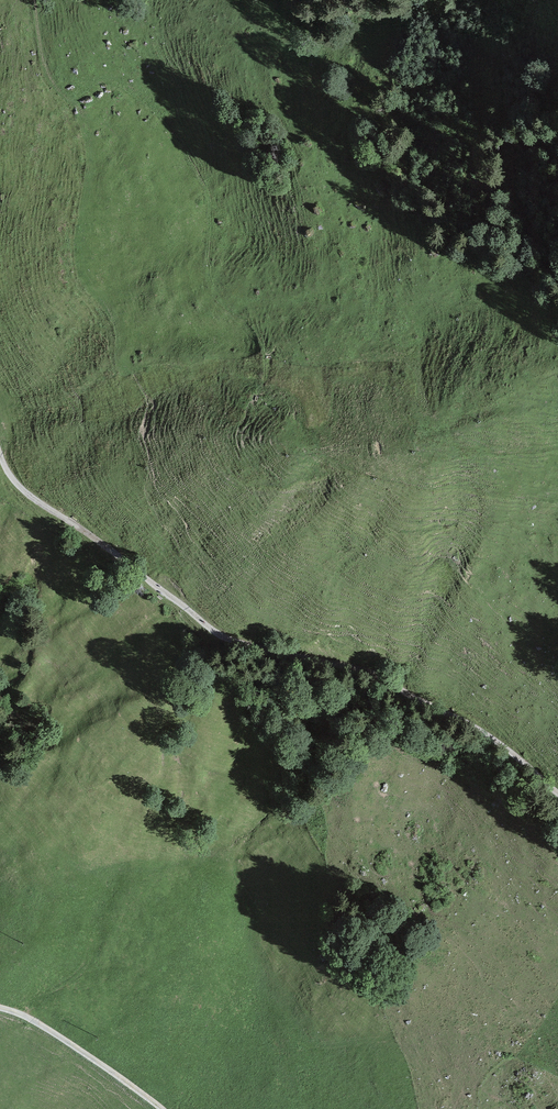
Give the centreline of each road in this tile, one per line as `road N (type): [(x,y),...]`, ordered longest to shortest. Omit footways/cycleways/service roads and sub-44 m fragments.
road 1 (track): [(557,793),(487,735),(365,671),(225,638),(26,490),(0,449)]
road 2 (track): [(40,0),(53,68),(83,108),(95,150),(87,269),(141,380)]
road 3 (unclassified): [(0,1005),(33,1019),(164,1108)]

